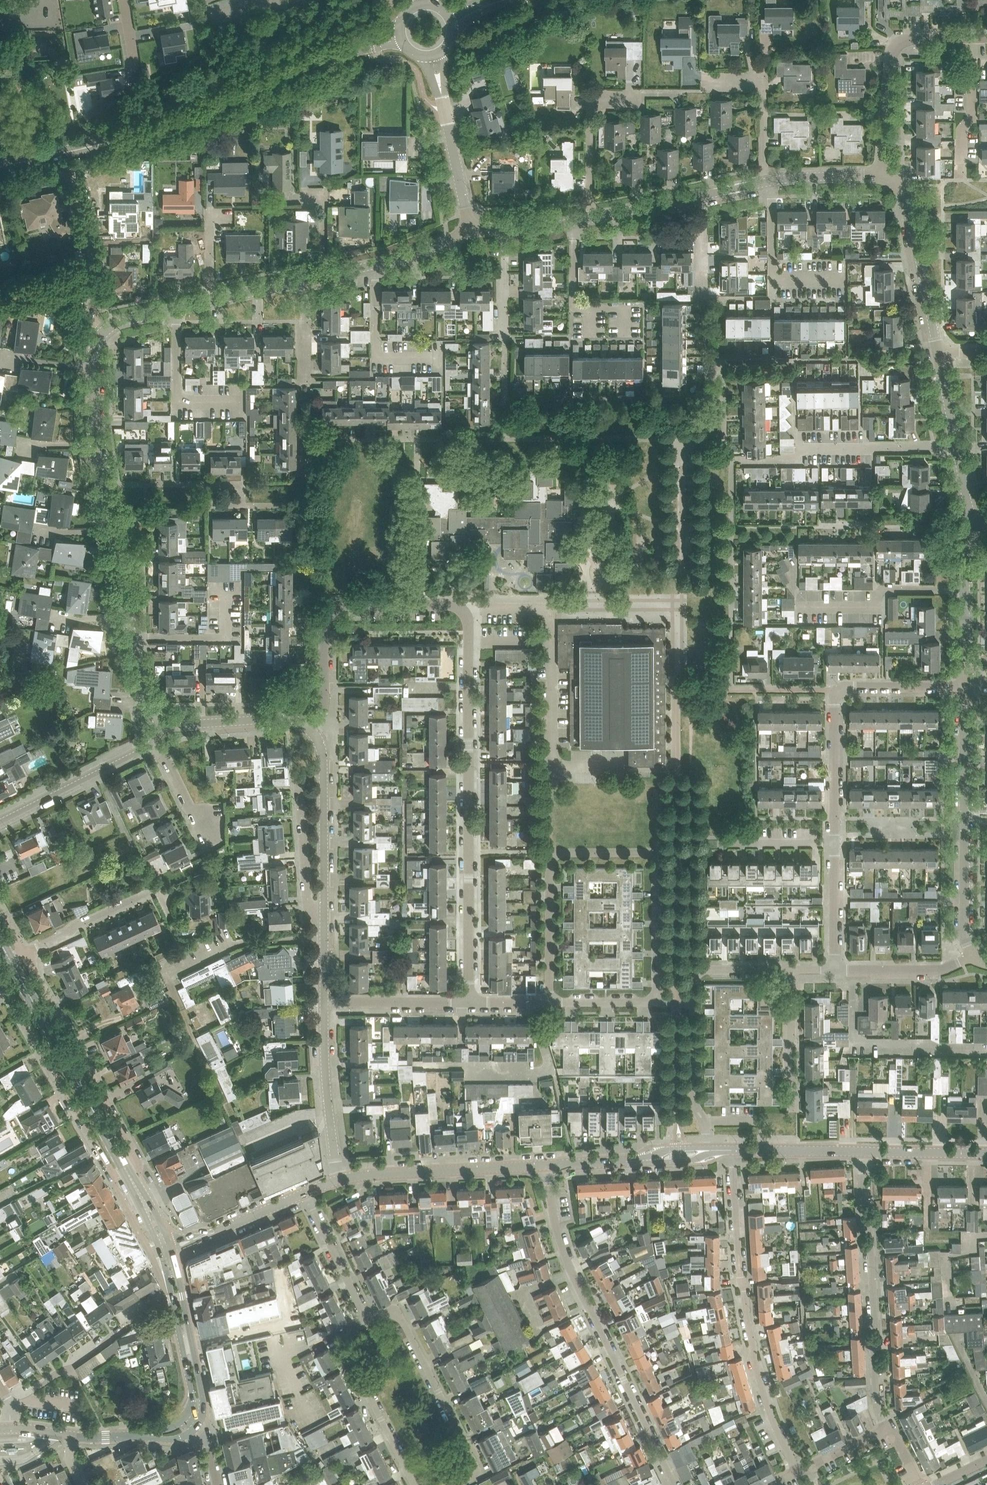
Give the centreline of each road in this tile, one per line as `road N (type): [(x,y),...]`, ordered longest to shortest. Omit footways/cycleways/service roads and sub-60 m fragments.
road 1 (residential): [(654,999),(655,855),(565,852),(550,862),(550,1002)]
road 2 (residential): [(469,1002),(468,643)]
road 3 (residential): [(674,1484),(569,1266),(545,1165)]
road 4 (residential): [(732,1150),(755,1363),(798,1472)]
road 5 (tertiary): [(0,166),(173,123),(282,74)]
road 6 (residential): [(886,1429),(877,1401),(860,1151)]
road 7 (unclassified): [(975,955),(967,928),(967,684)]
road 8 (unclassified): [(463,612),(445,605),(335,609),(325,625),(323,710),(313,732)]
road 9 (residential): [(0,188),(74,175),(103,333)]
road 10 (residential): [(454,1484),(474,1464),(406,1326),(394,1312),(367,1321)]
road 11 (residential): [(12,996),(112,1174),(127,1172)]
road 12 (unclassified): [(745,462),(792,461),(804,449),(957,449)]
road 13 (residential): [(880,177),(897,45),(972,39)]
road 14 (unclassified): [(545,1165),(338,1180)]
road 15 (unclassified): [(551,642),(553,767),(625,766)]
road 16 (unclassified): [(938,352),(906,196),(880,177)]
road 17 (residential): [(367,1321),(345,1344),(414,1484)]
road 18 (residential): [(127,1172),(136,1158),(54,1008)]
road 19 (tertiary): [(193,1417),(163,1434),(11,1428)]
road 20 (tertiary): [(127,1172),(40,1014)]
road 21 (unclassified): [(470,231),(431,56)]
road 22 (unclassified): [(338,1180),(324,1002)]
road 23 (tertiary): [(193,1417),(197,1398),(166,1248)]
road 24 (residential): [(324,913),(308,904),(299,782),(306,771),(323,770)]
road 25 (residential): [(0,820),(150,742)]
road 26 (residential): [(146,1307),(9,1401)]
road 27 (residential): [(772,181),(774,275),(845,279)]
road 28 (residential): [(167,977),(234,944),(324,938)]
road 29 (unclassified): [(706,1150),(545,1165)]
road 30 (residential): [(591,218),(594,106),(637,100)]
road 31 (unclassified): [(835,844),(840,690)]
road 32 (residential): [(24,954),(152,891),(161,897)]
road 33 (unclassified): [(313,732),(287,718),(164,722)]
road 34 (unclassified): [(325,276),(470,231)]
road 35 (unclassified): [(305,1193),(166,1248)]
road 36 (residential): [(706,1150),(694,1097),(694,1002)]
road 37 (residential): [(764,182),(759,88),(708,82)]
road 38 (residential): [(324,1002),(469,1002)]
road 39 (unclassified): [(324,913),(323,770)]
road 40 (residential): [(835,969),(938,970),(975,955)]
road 41 (residential): [(305,1193),(367,1321)]
road 42 (residential): [(792,969),(792,1108)]
road 43 (unclassified): [(860,1151),(732,1150)]
road 44 (residential): [(840,690),(967,684)]
road 45 (unclassified): [(986,1153),(860,1151)]
road 46 (unclassified): [(972,39),(973,116),(962,130),(962,161)]
road 47 (tertiary): [(398,26),(282,74)]
road 48 (unclassified): [(835,969),(835,844)]
road 49 (tertiary): [(282,74),(401,43)]
road 50 (residential): [(694,1002),(703,970),(792,969)]

